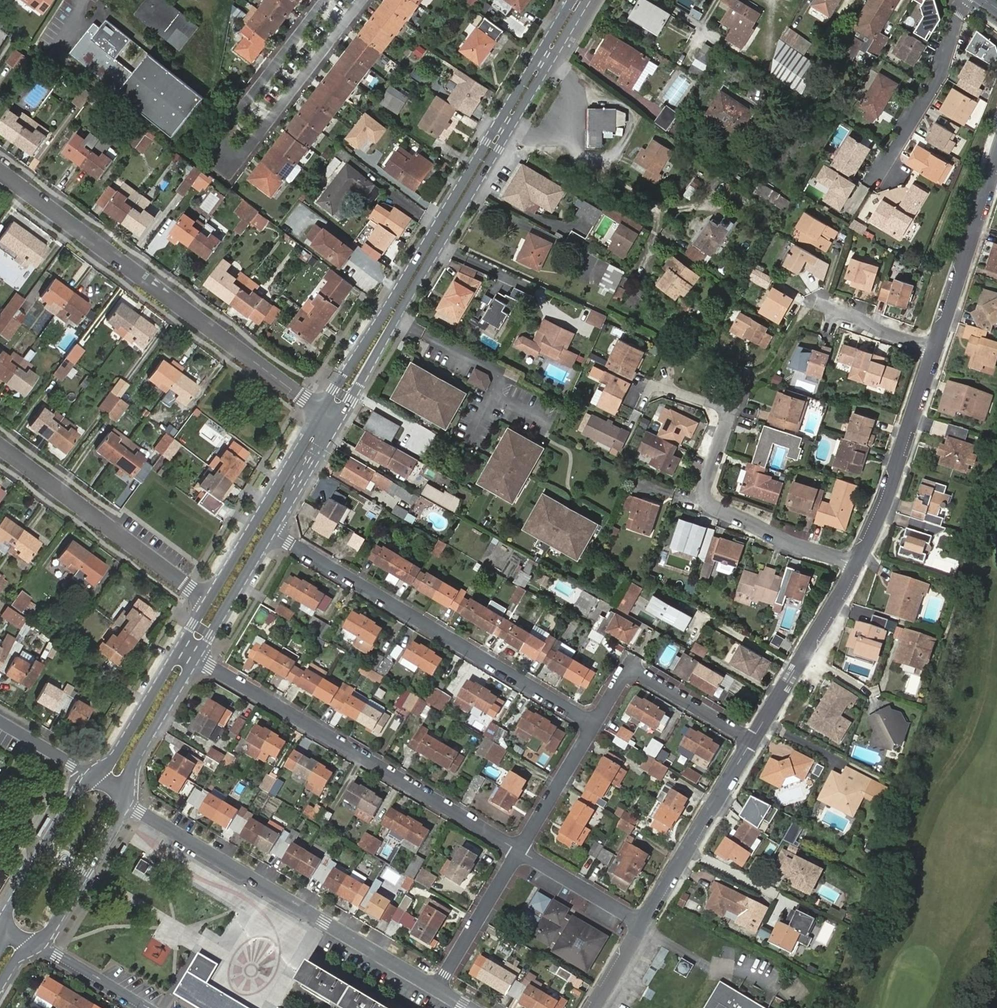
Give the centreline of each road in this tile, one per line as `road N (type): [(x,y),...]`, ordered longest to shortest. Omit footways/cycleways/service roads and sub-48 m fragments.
road 1 (residential): [(324,0),(215,142),(219,160),(239,161),(363,0)]
road 2 (residential): [(330,416),(0,171)]
road 3 (tertiary): [(537,72),(330,416)]
road 4 (residential): [(524,848),(199,657)]
road 5 (residential): [(594,724),(274,532)]
road 6 (residential): [(442,990),(125,796)]
road 7 (residential): [(0,444),(209,602)]
road 8 (residential): [(729,407),(705,486),(709,502),(856,565)]
road 9 (residential): [(856,565),(889,494),(936,350)]
road 10 (residential): [(646,921),(751,740)]
road 11 (residential): [(751,740),(856,565)]
road 12 (residential): [(751,740),(640,673),(625,676),(594,724)]
road 13 (residential): [(936,350),(996,162)]
road 14 (residential): [(966,0),(940,75),(883,173)]
road 15 (tertiary): [(32,942),(46,937),(124,810),(125,796)]
road 16 (tertiary): [(95,778),(6,916)]
road 17 (residential): [(524,848),(442,990)]
road 18 (tertiary): [(125,796),(126,781),(199,657)]
road 19 (tertiary): [(181,648),(95,778)]
road 20 (tertiary): [(294,476),(281,485),(209,602)]
road 21 (tertiary): [(199,657),(274,532)]
road 22 (residential): [(594,724),(524,848)]
road 23 (residential): [(646,921),(524,848)]
road 24 (residential): [(32,942),(141,1007)]
road 25 (residential): [(936,350),(820,305)]

